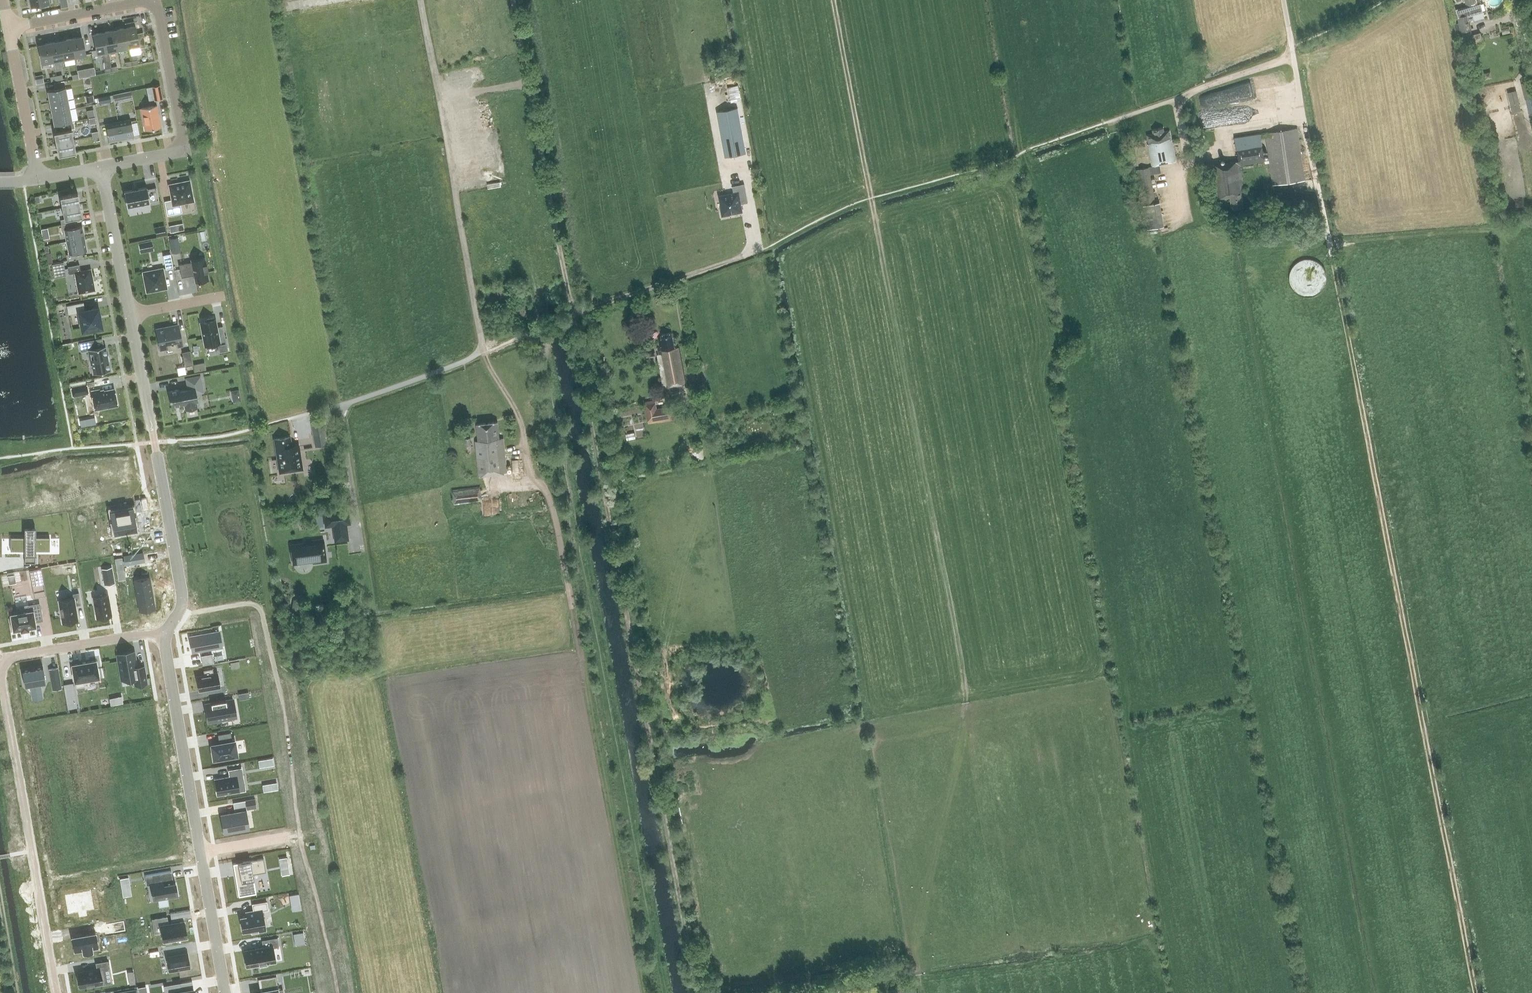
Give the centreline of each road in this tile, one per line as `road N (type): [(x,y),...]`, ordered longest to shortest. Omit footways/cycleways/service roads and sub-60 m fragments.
road 1 (track): [(571,315),(698,992)]
road 2 (residential): [(164,632),(227,992)]
road 3 (residential): [(58,992),(0,661)]
road 4 (residential): [(130,318),(181,594),(176,619),(164,632)]
road 5 (track): [(571,315),(514,0)]
road 6 (residential): [(8,30),(154,1),(184,151)]
road 7 (track): [(571,315),(764,248)]
road 8 (track): [(290,418),(483,353)]
road 9 (track): [(1109,121),(1281,62),(1292,47)]
road 10 (track): [(870,197),(834,0)]
road 11 (residential): [(0,660),(164,632)]
road 12 (track): [(993,0),(1020,153)]
road 13 (residential): [(36,180),(8,30)]
road 14 (residential): [(101,169),(130,318)]
road 15 (track): [(345,404),(341,417),(361,540)]

